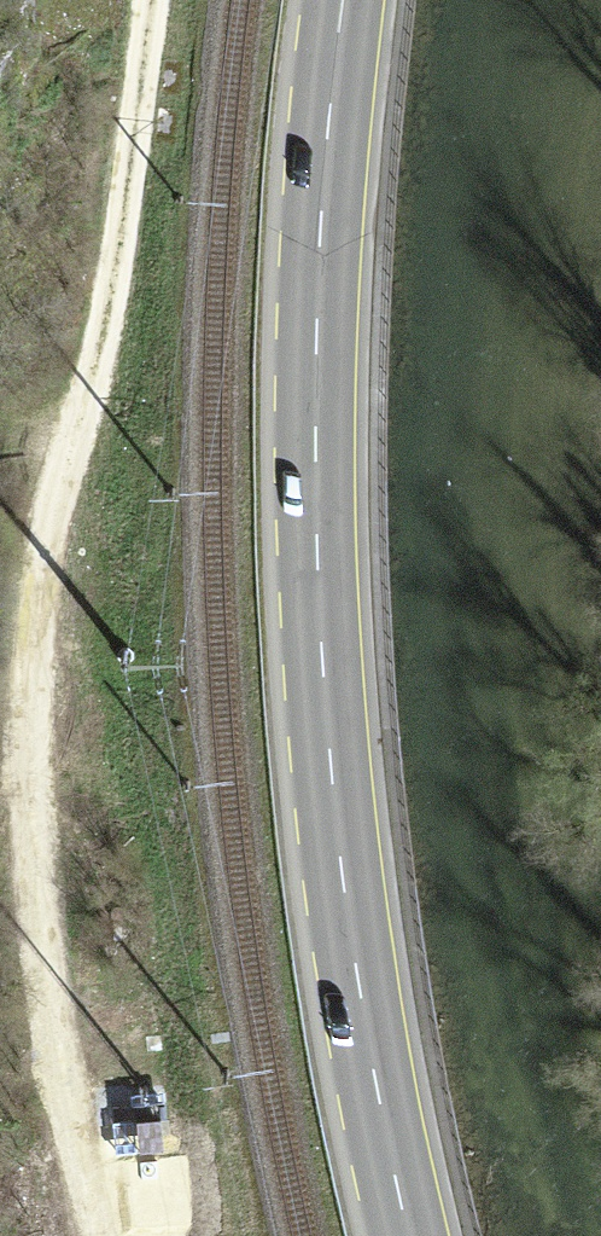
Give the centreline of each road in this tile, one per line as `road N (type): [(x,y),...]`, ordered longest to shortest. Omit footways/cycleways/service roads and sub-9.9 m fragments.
road 1 (track): [(104,1235),(61,1086),(42,911),(39,654),(47,540),(101,363),(157,0)]
road 2 (primary): [(409,1235),(353,952),(318,609),(318,281),(343,0)]

